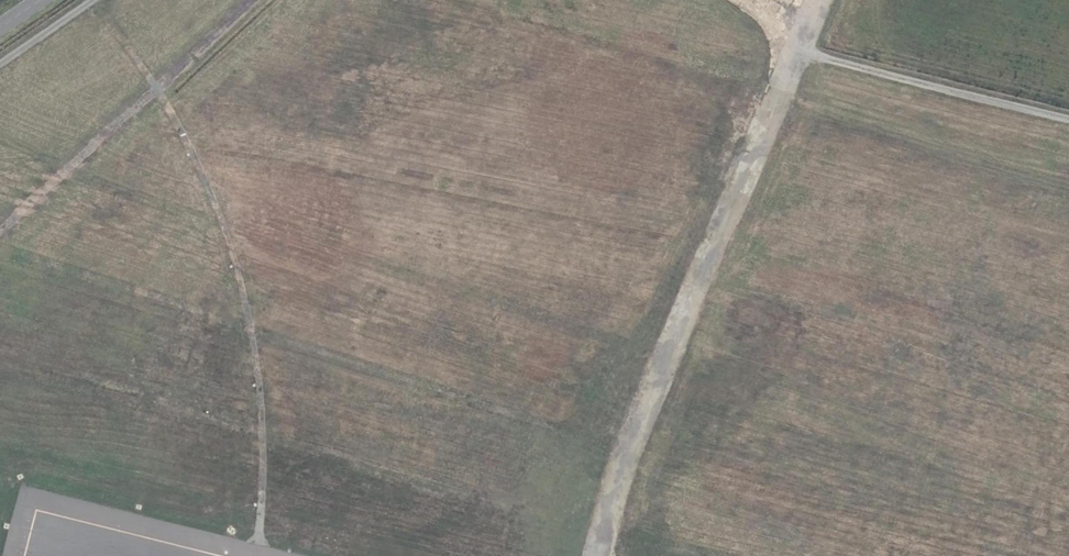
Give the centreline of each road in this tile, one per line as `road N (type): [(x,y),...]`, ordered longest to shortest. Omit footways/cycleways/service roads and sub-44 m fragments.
road 1 (track): [(1068,187),(780,93)]

